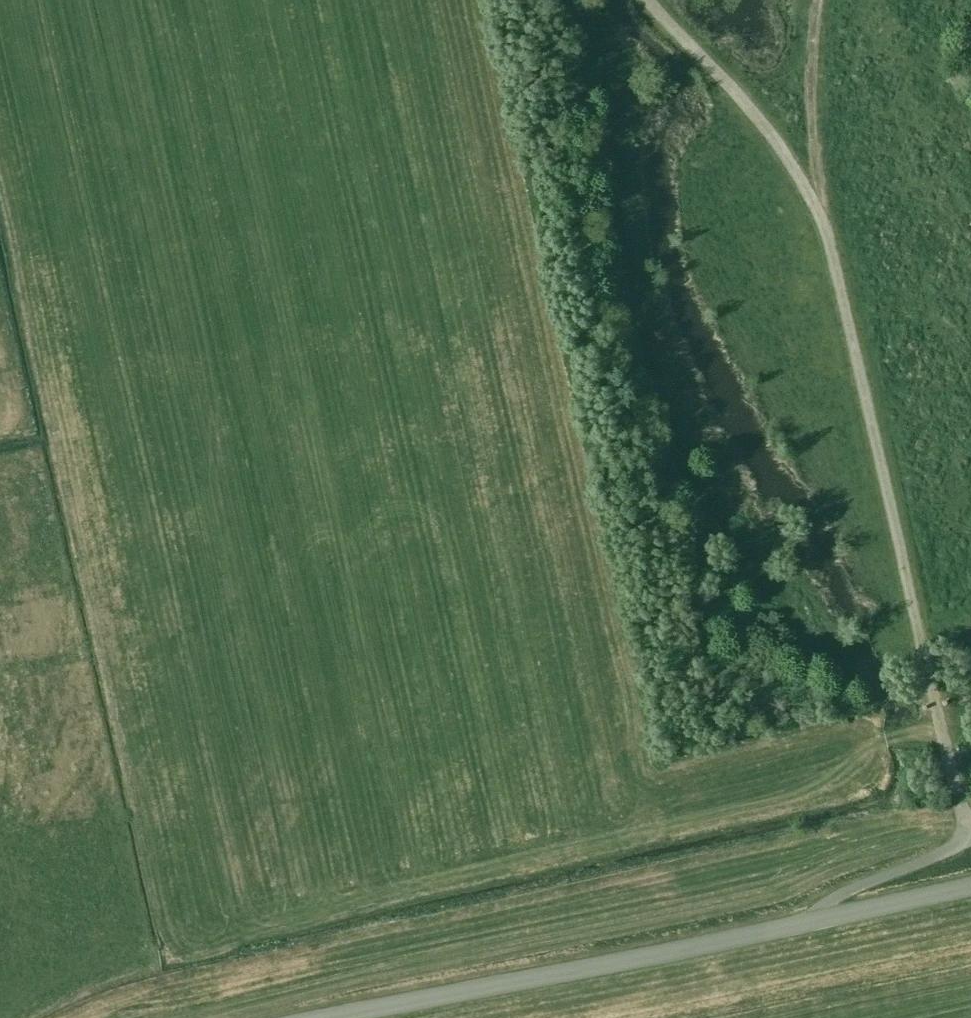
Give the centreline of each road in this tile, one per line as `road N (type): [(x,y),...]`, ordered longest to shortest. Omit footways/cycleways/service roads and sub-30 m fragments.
road 1 (tertiary): [(324,1017),(970,887)]
road 2 (track): [(824,223),(810,117),(818,0)]

